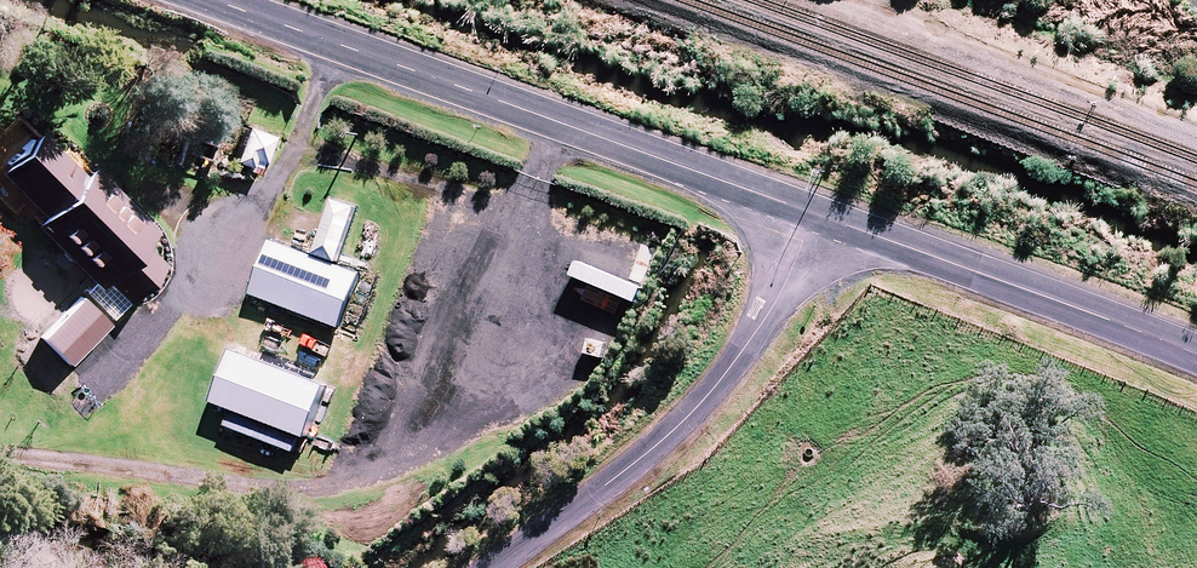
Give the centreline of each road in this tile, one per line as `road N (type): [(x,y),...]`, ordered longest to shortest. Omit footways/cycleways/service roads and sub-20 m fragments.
road 1 (residential): [(813,216),(217,0)]
road 2 (unclassified): [(489,567),(620,474),(694,405),(747,346),(813,216)]
road 3 (residential): [(1196,354),(813,216)]

